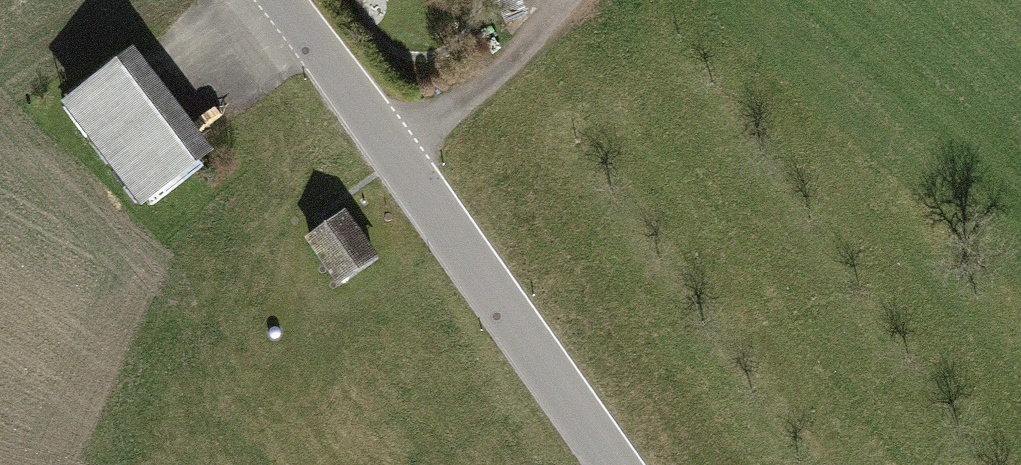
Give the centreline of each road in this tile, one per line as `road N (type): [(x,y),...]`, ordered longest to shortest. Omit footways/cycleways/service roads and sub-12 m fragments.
road 1 (tertiary): [(275,0),(611,464)]
road 2 (track): [(400,163),(508,78),(579,0)]

